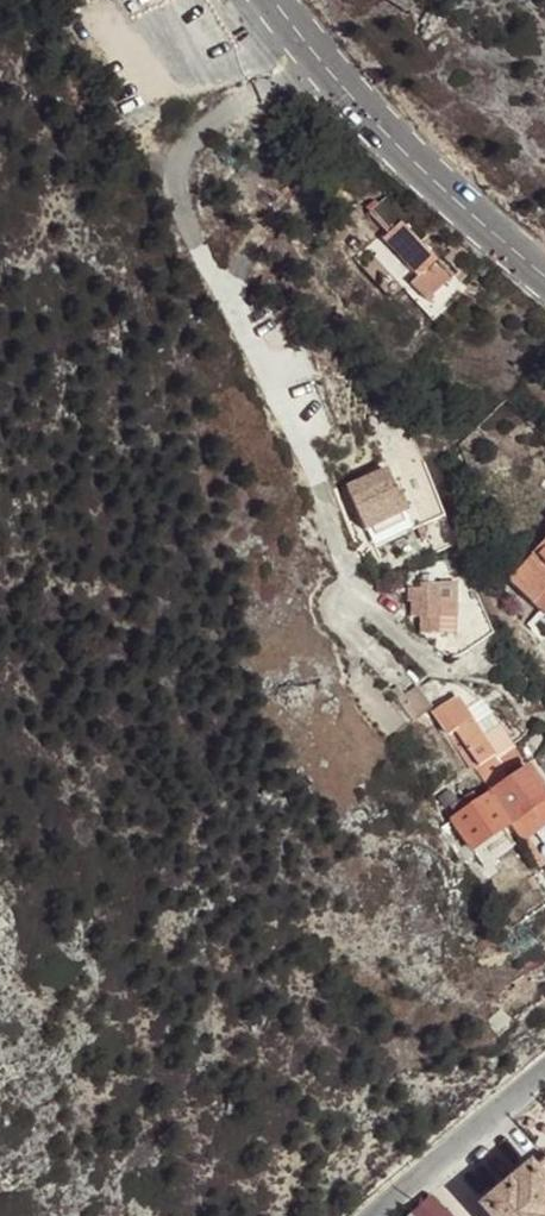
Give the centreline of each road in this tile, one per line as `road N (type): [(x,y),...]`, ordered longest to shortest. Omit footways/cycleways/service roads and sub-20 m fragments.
road 1 (tertiary): [(275,0),(417,165),(544,277)]
road 2 (tertiary): [(544,1072),(380,1215)]

